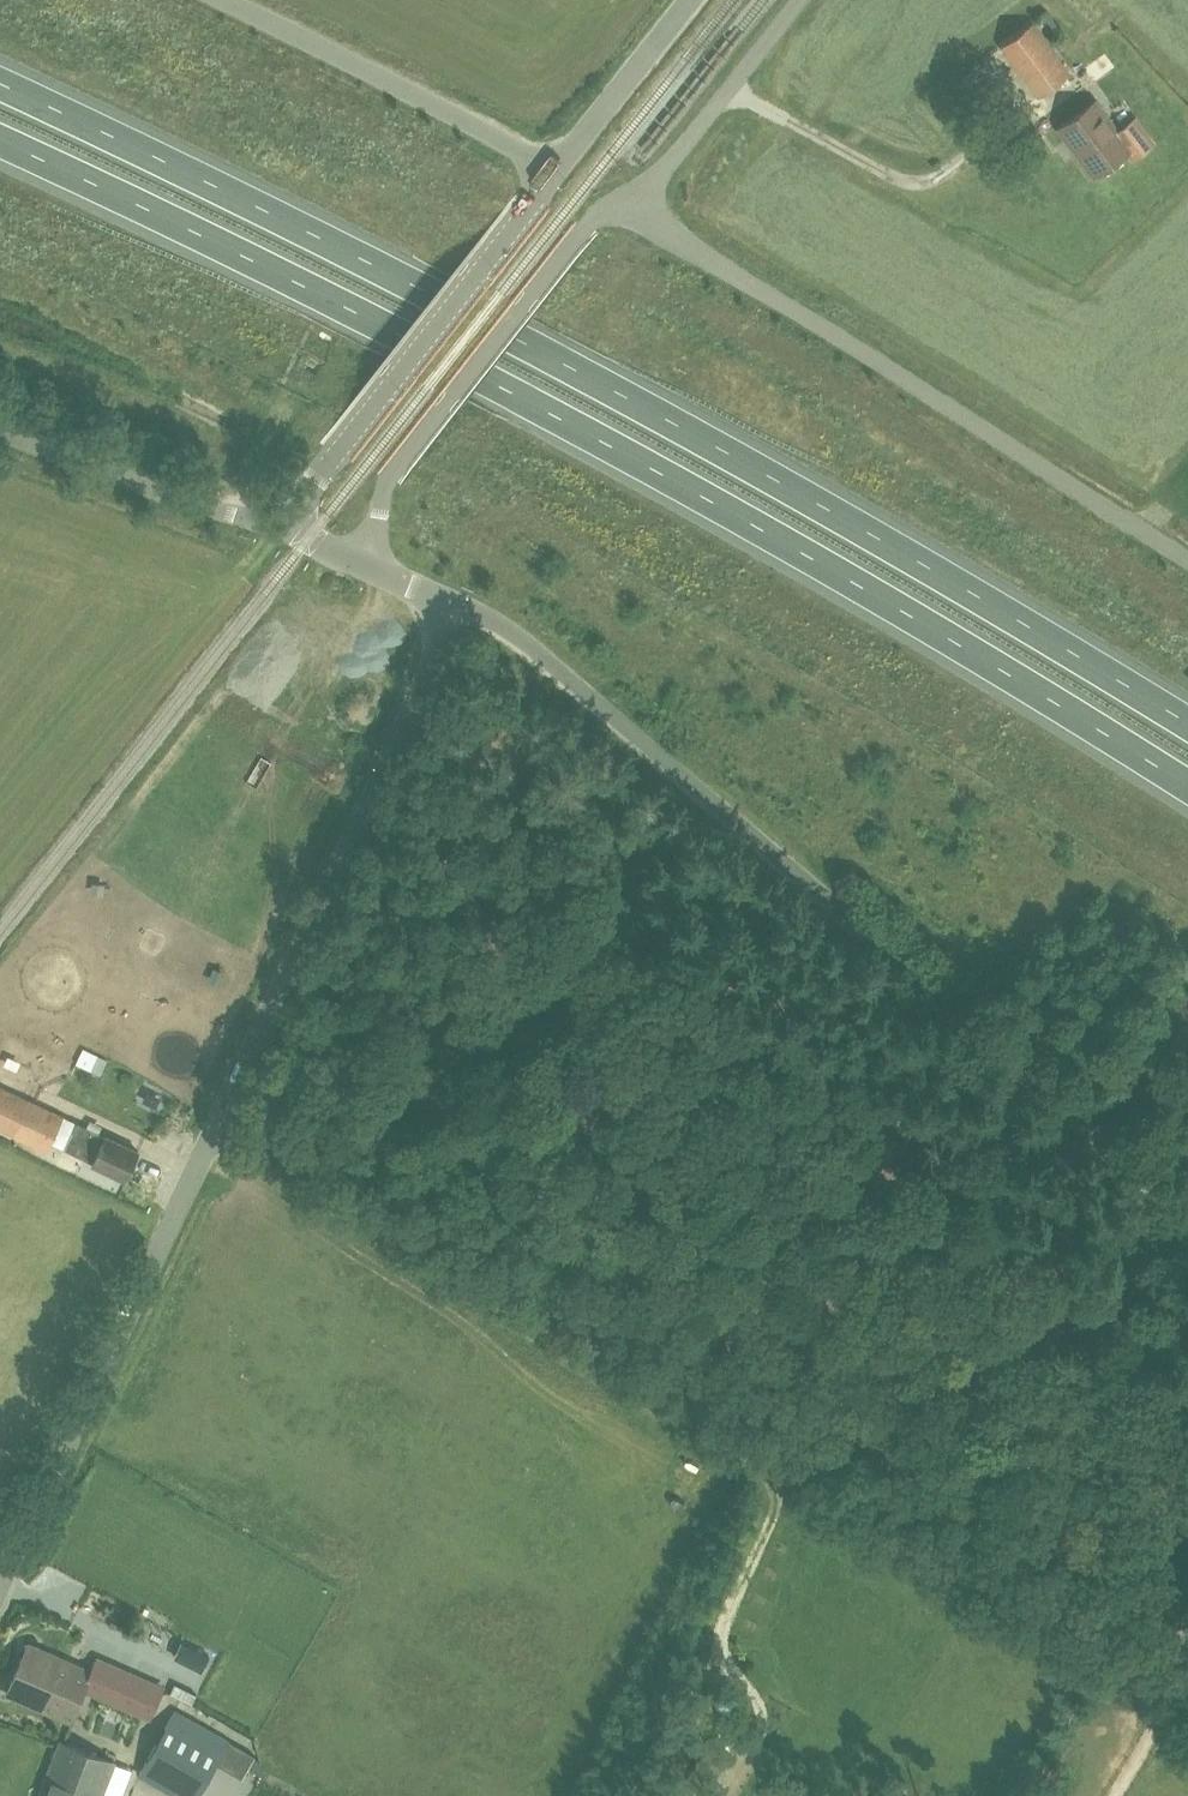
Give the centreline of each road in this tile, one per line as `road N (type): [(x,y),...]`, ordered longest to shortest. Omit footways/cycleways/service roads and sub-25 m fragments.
road 1 (trunk): [(0,141),(597,433),(1187,782)]
road 2 (trunk): [(1187,720),(620,389),(357,252),(0,83)]
road 3 (unclassified): [(0,1594),(459,616)]
road 4 (unclassified): [(1187,1233),(459,616)]
road 5 (unclassified): [(636,204),(662,229),(1187,561)]
road 6 (unclassified): [(359,558),(375,536),(389,477),(522,305),(585,227),(636,204)]
road 7 (unclassified): [(281,525),(554,171)]
road 8 (unclassified): [(554,171),(225,0)]
road 9 (unclassified): [(281,525),(0,432)]
road 10 (unclassified): [(554,171),(689,0)]
road 11 (unclassified): [(636,204),(730,86)]

